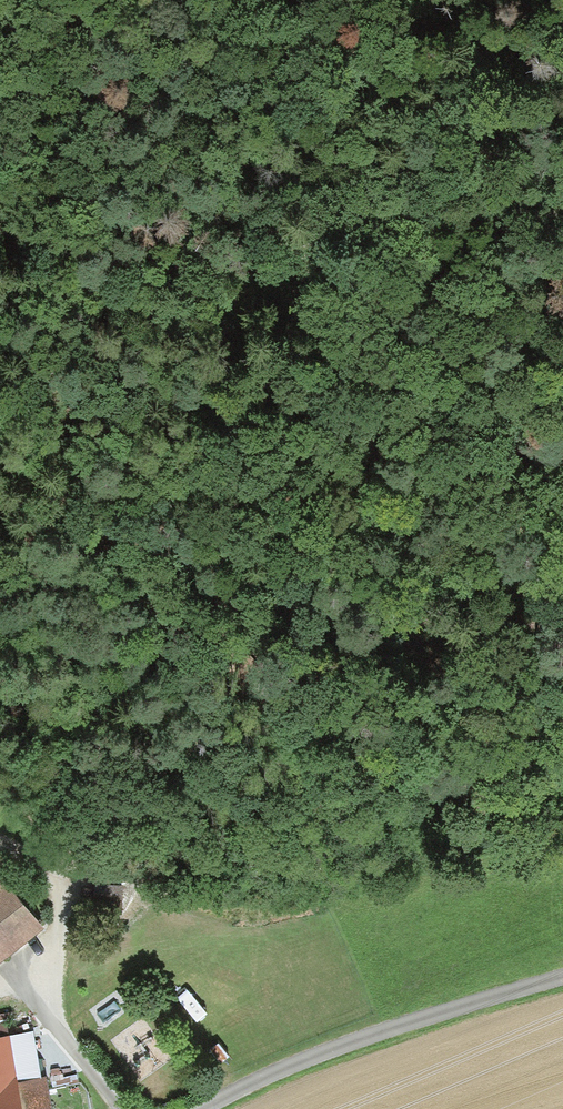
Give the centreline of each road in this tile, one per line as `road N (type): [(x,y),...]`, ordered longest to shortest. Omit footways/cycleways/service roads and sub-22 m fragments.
road 1 (track): [(72,407),(88,477),(183,621),(223,635),(276,638),(431,623),(562,624)]
road 2 (track): [(562,205),(460,197),(402,206),(336,233),(267,279),(198,309),(139,320),(63,285),(0,224)]
road 3 (track): [(0,330),(72,407),(178,468),(239,478),(386,459),(562,455)]
road 4 (unclassified): [(204,1108),(345,1044),(562,976)]

